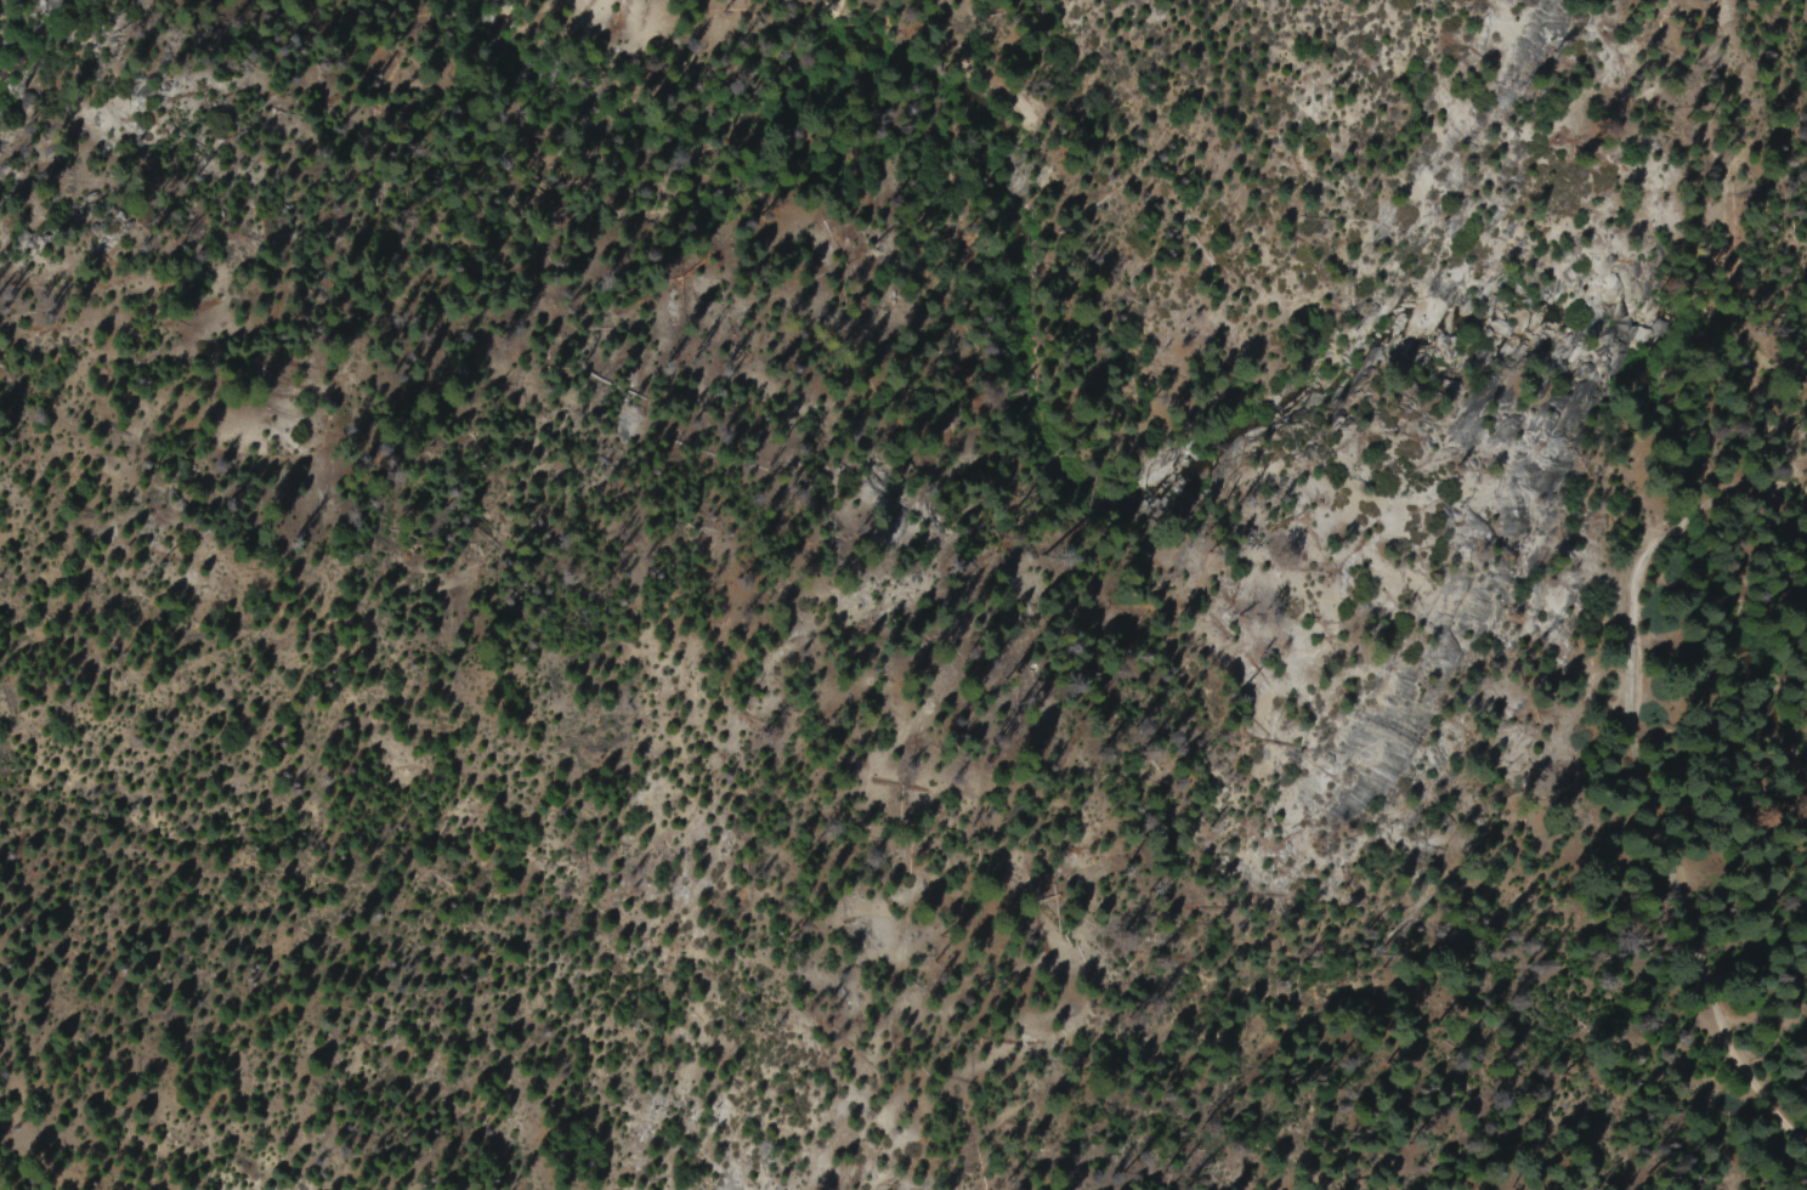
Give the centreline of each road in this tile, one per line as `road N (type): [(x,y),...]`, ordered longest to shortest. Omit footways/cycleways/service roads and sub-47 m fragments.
road 1 (track): [(1806,1140),(1745,1075),(1706,1001),(1628,731),(1626,647),(1638,574),(1690,522),(1772,493),(1806,498)]

